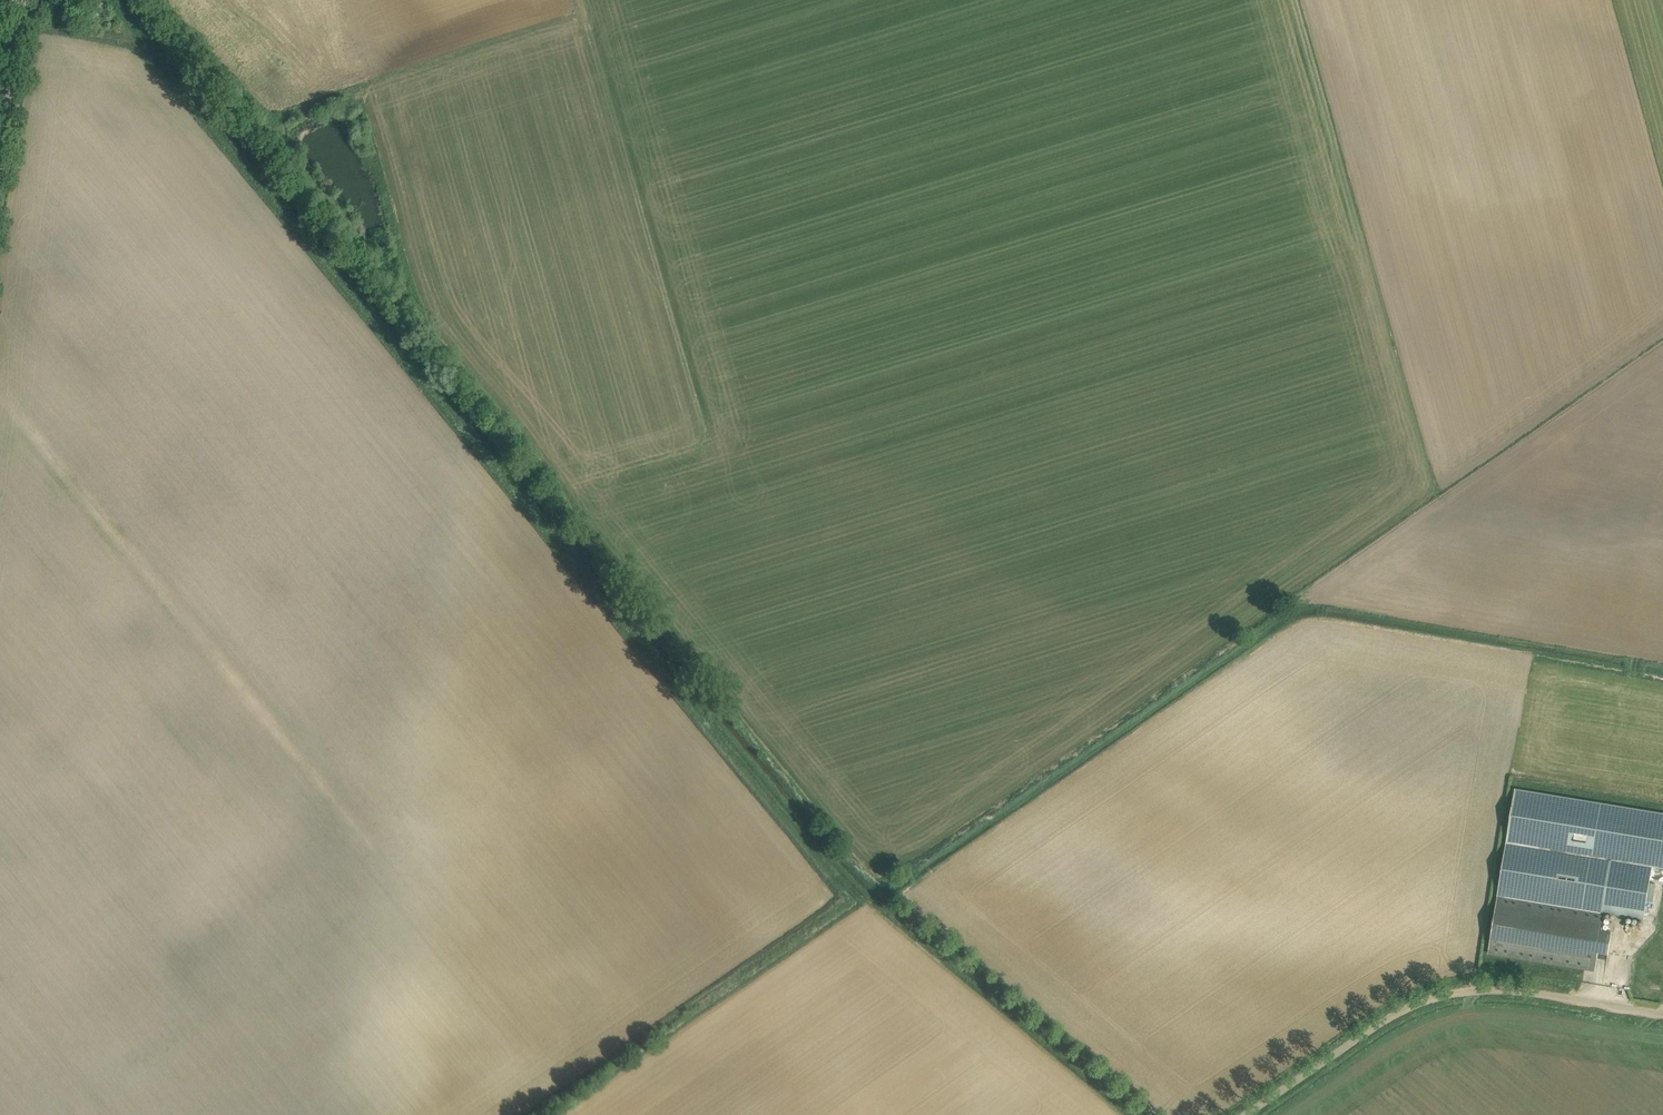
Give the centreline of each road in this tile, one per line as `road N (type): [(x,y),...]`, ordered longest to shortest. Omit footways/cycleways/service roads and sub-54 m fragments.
road 1 (track): [(361,840),(0,393)]
road 2 (unclassified): [(1662,1015),(1495,988),(1462,991),(1415,1003),(1249,1114)]
road 3 (track): [(583,0),(705,430)]
road 4 (track): [(1298,0),(1356,203)]

